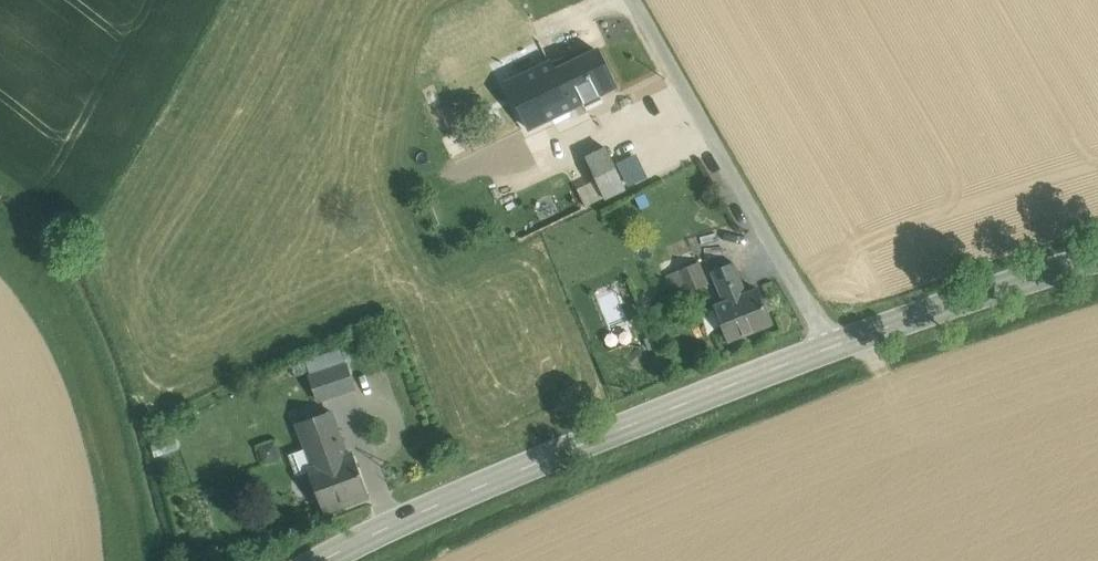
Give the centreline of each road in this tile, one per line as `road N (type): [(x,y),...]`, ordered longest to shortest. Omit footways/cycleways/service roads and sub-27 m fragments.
road 1 (secondary): [(327,560),(445,502),(833,346),(1097,259)]
road 2 (track): [(613,0),(494,55),(487,69),(517,150),(535,155),(675,72)]
road 3 (track): [(634,0),(833,346)]

